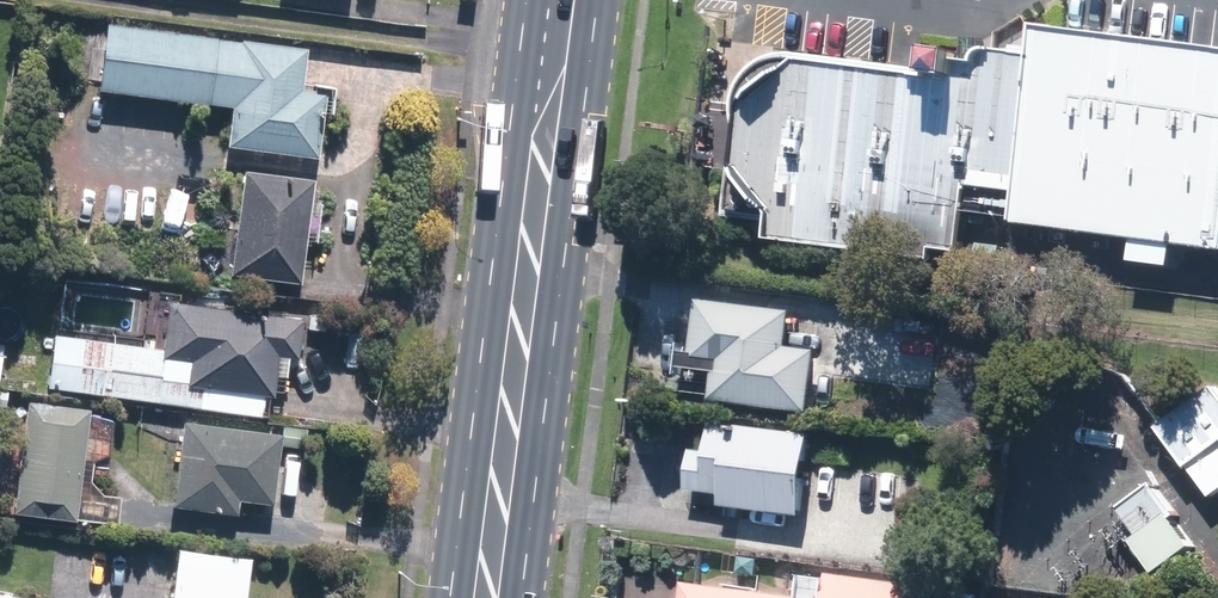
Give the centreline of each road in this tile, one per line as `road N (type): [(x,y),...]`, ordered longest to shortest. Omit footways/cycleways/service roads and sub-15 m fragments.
road 1 (primary): [(487,597),(562,0)]

